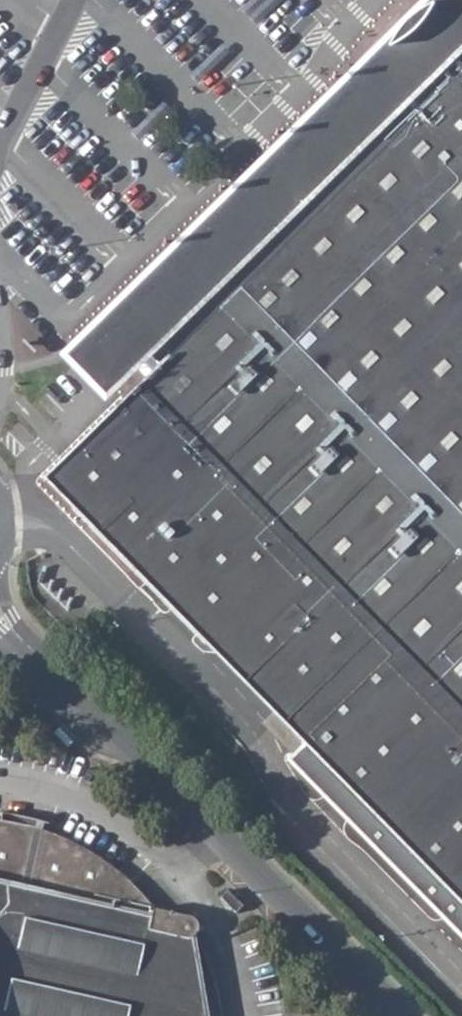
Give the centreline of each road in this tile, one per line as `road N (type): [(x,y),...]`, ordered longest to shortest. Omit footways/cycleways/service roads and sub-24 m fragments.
road 1 (residential): [(407,1015),(228,823),(55,664)]
road 2 (residential): [(55,664),(14,616),(1,556)]

